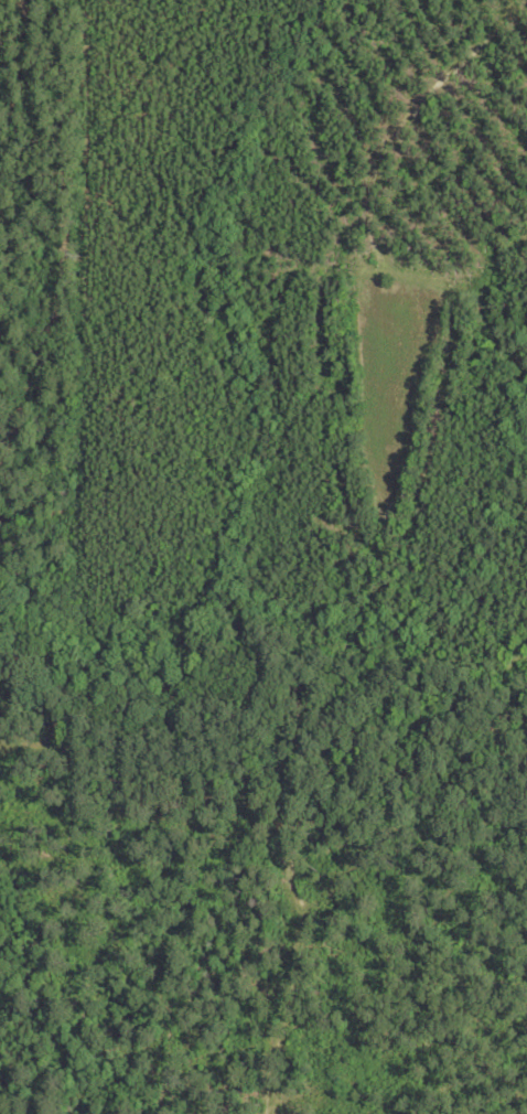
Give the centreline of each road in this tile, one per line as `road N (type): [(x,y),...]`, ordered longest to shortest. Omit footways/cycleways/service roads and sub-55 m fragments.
road 1 (track): [(256,1113),(308,869),(431,709)]

